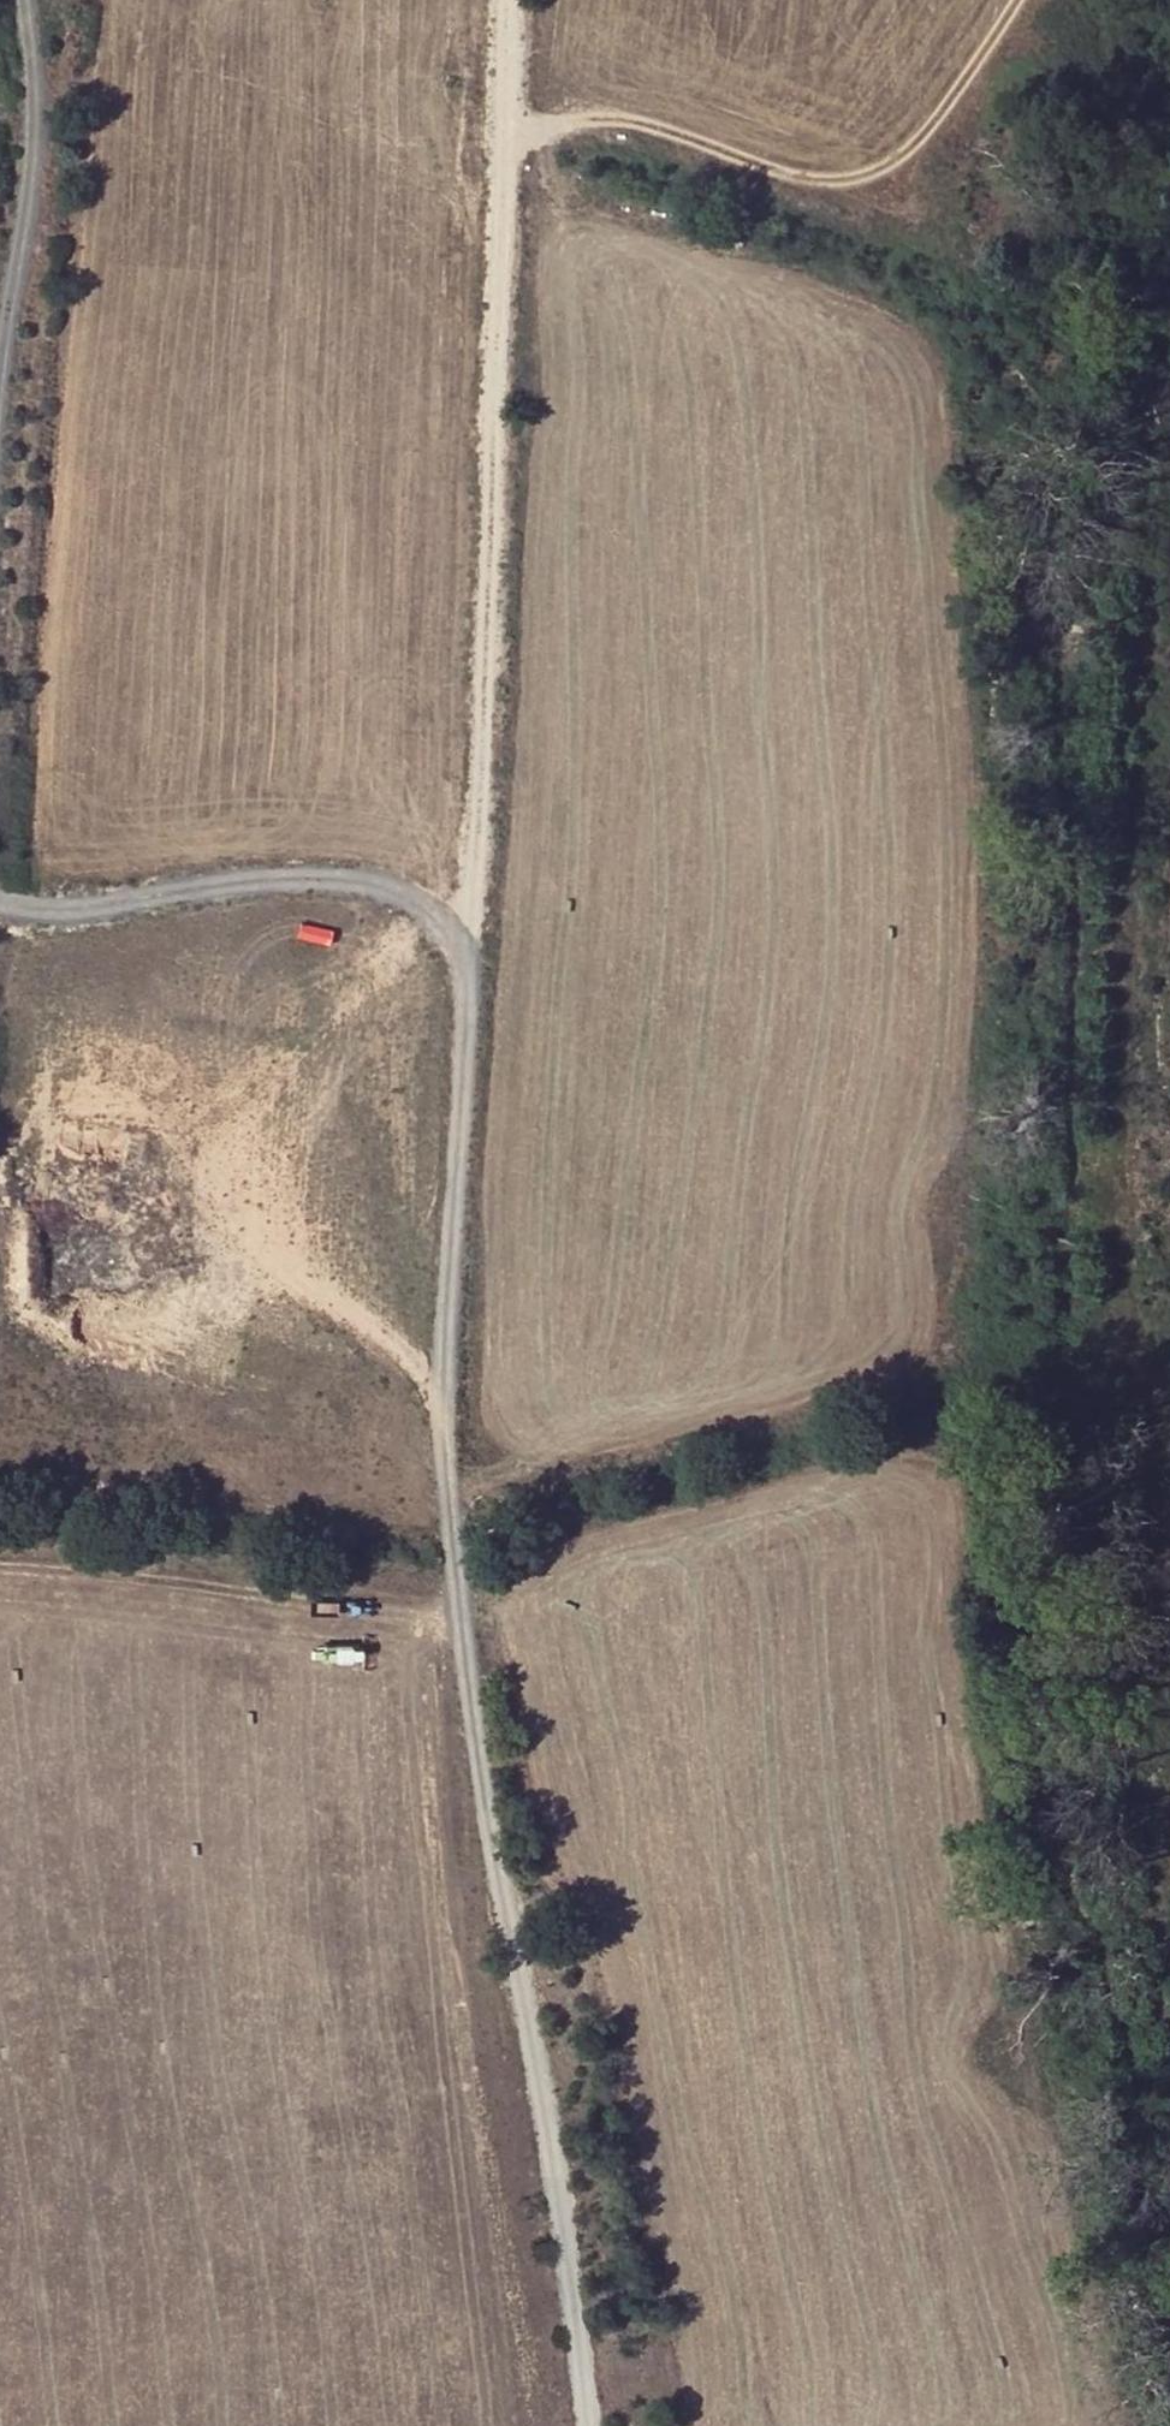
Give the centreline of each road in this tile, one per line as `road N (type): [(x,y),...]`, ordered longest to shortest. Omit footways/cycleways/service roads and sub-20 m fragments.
road 1 (track): [(603,2425),(491,1804),(438,1398),(471,958),(447,913),(391,873),(318,868),(0,896)]
road 2 (track): [(0,357),(31,148),(20,0)]

